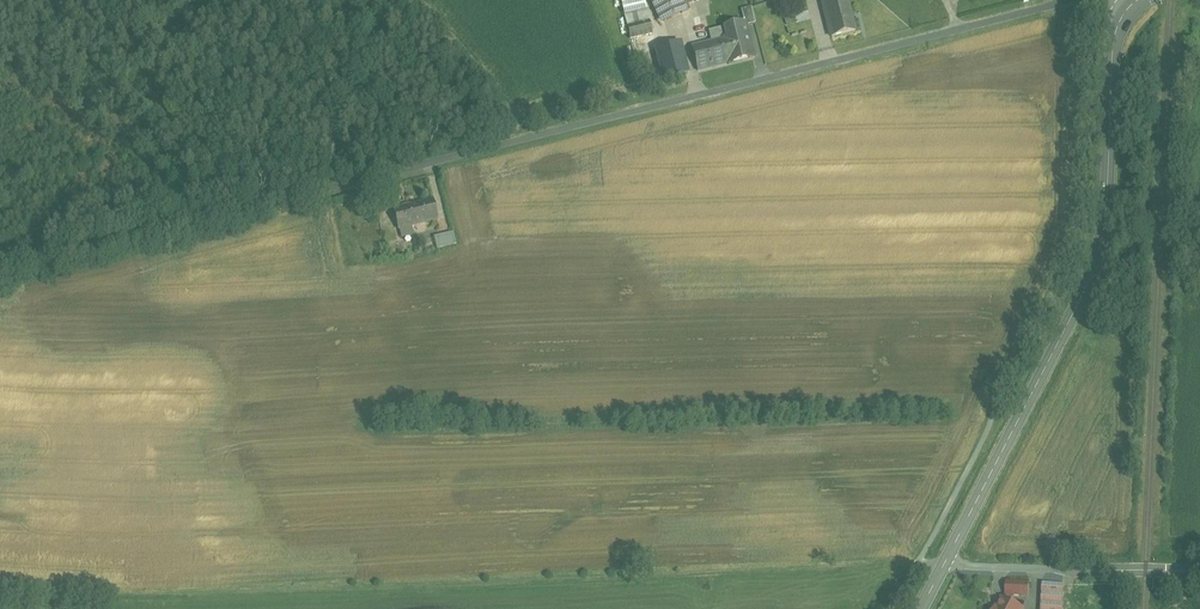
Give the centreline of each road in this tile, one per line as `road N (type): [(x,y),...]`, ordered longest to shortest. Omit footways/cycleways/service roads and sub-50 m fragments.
road 1 (unclassified): [(1077,0),(0,272)]
road 2 (tertiary): [(1131,6),(1114,41),(1096,270),(943,566)]
road 3 (unclassified): [(943,566),(1199,570)]

